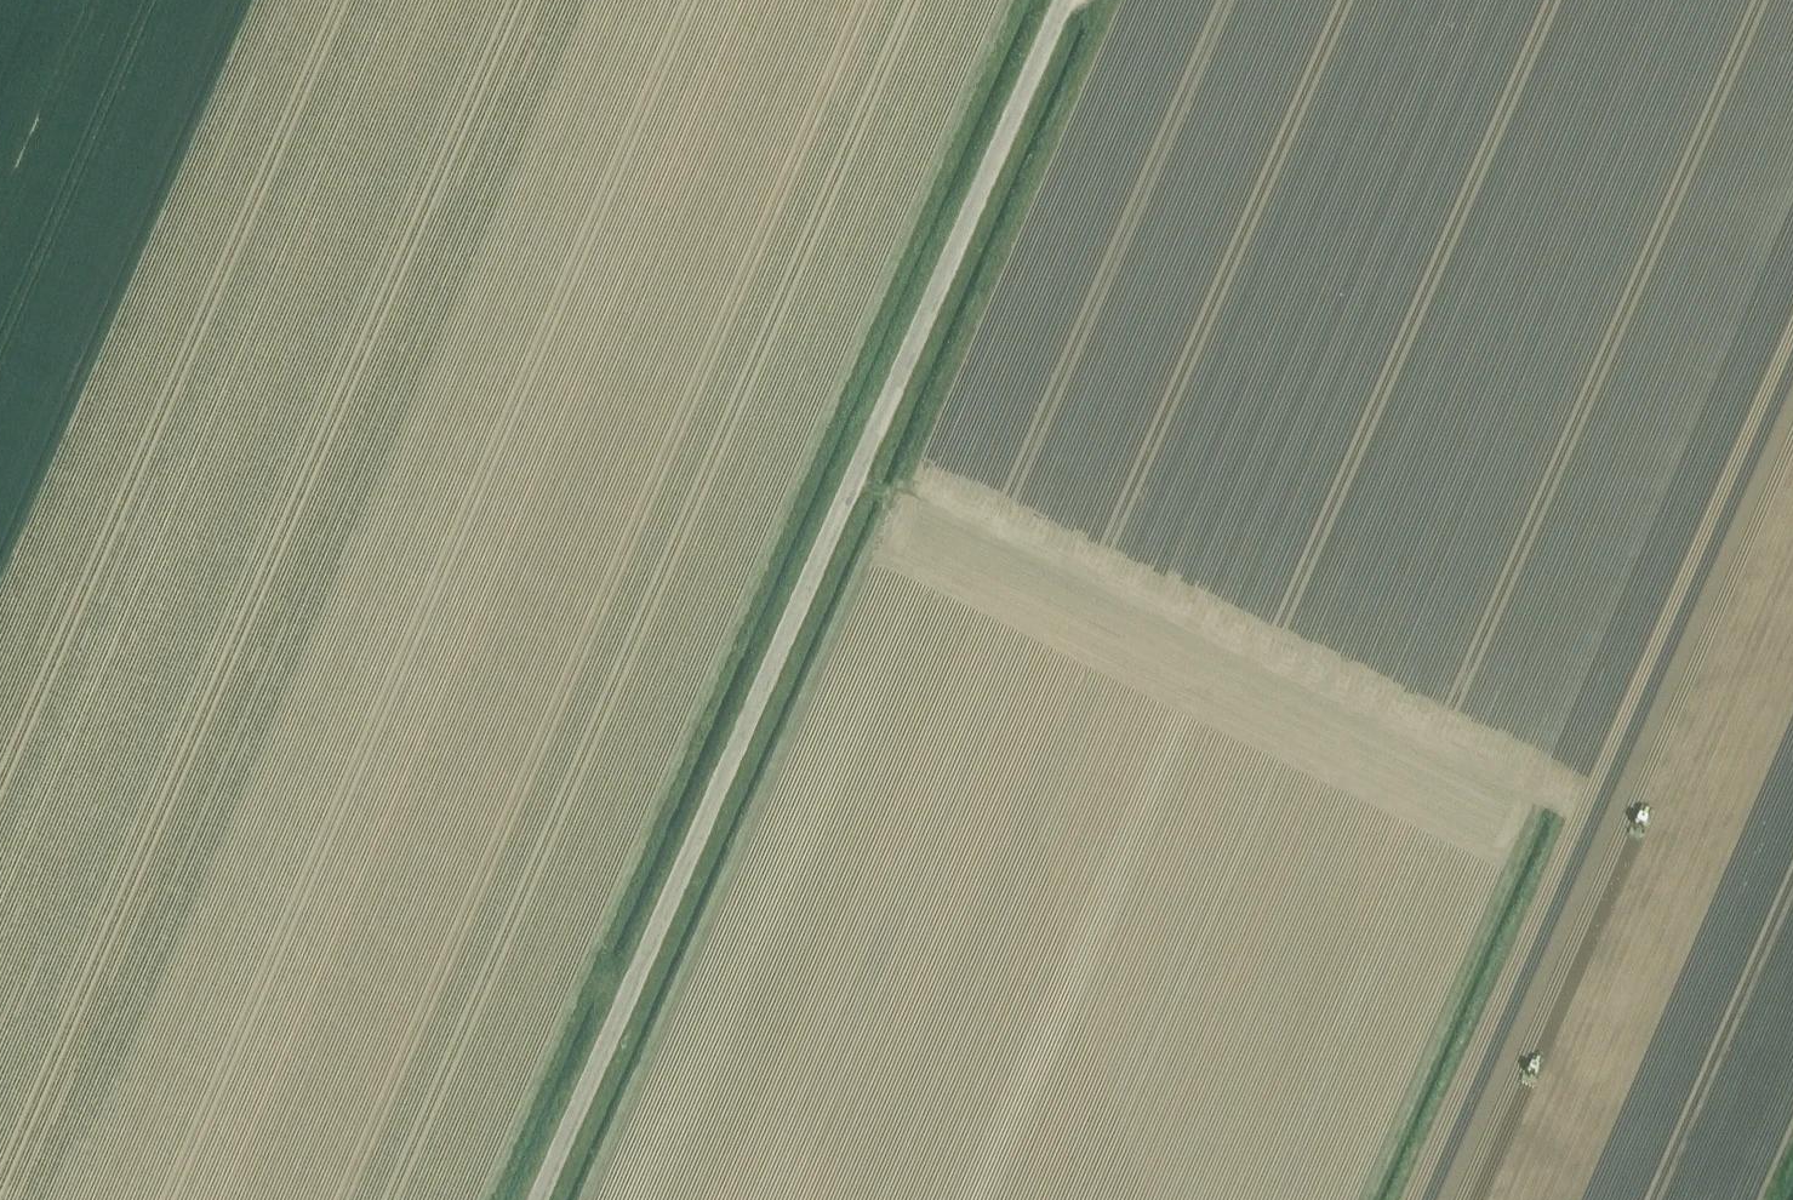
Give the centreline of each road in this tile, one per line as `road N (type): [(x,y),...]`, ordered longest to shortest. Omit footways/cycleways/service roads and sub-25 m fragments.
road 1 (unclassified): [(540,1199),(1065,0)]
road 2 (track): [(1546,796),(1368,1199)]

